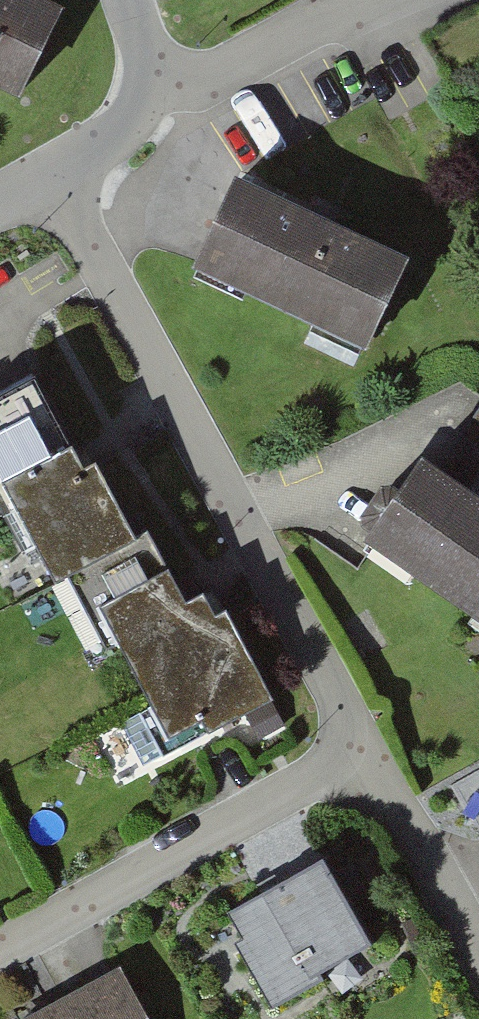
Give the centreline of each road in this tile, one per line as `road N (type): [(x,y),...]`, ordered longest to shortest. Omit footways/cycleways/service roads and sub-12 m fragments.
road 1 (residential): [(363,747),(55,176)]
road 2 (residential): [(0,944),(363,747)]
road 3 (residential): [(159,104),(380,0)]
road 4 (residential): [(478,954),(363,747)]
road 5 (residential): [(55,176),(159,104)]

